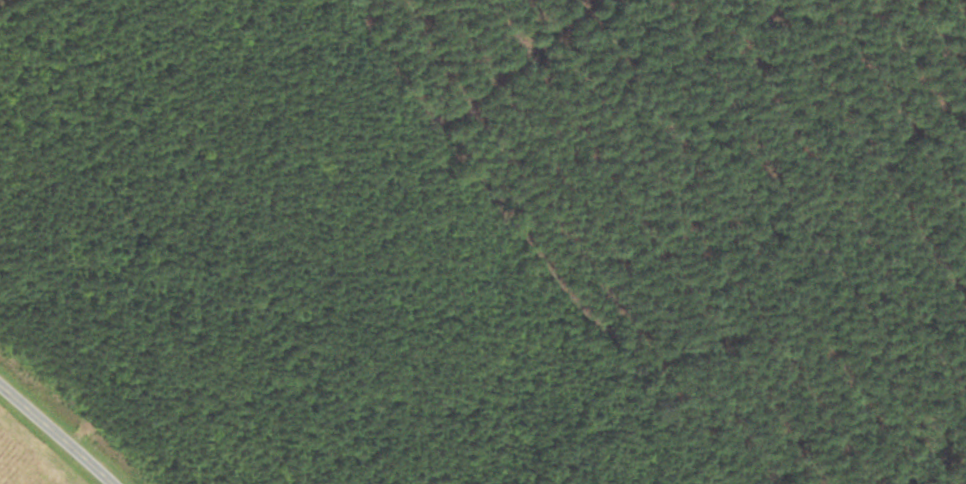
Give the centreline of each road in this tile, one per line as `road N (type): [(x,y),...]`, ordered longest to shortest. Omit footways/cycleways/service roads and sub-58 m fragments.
road 1 (residential): [(109,483),(0,387)]

